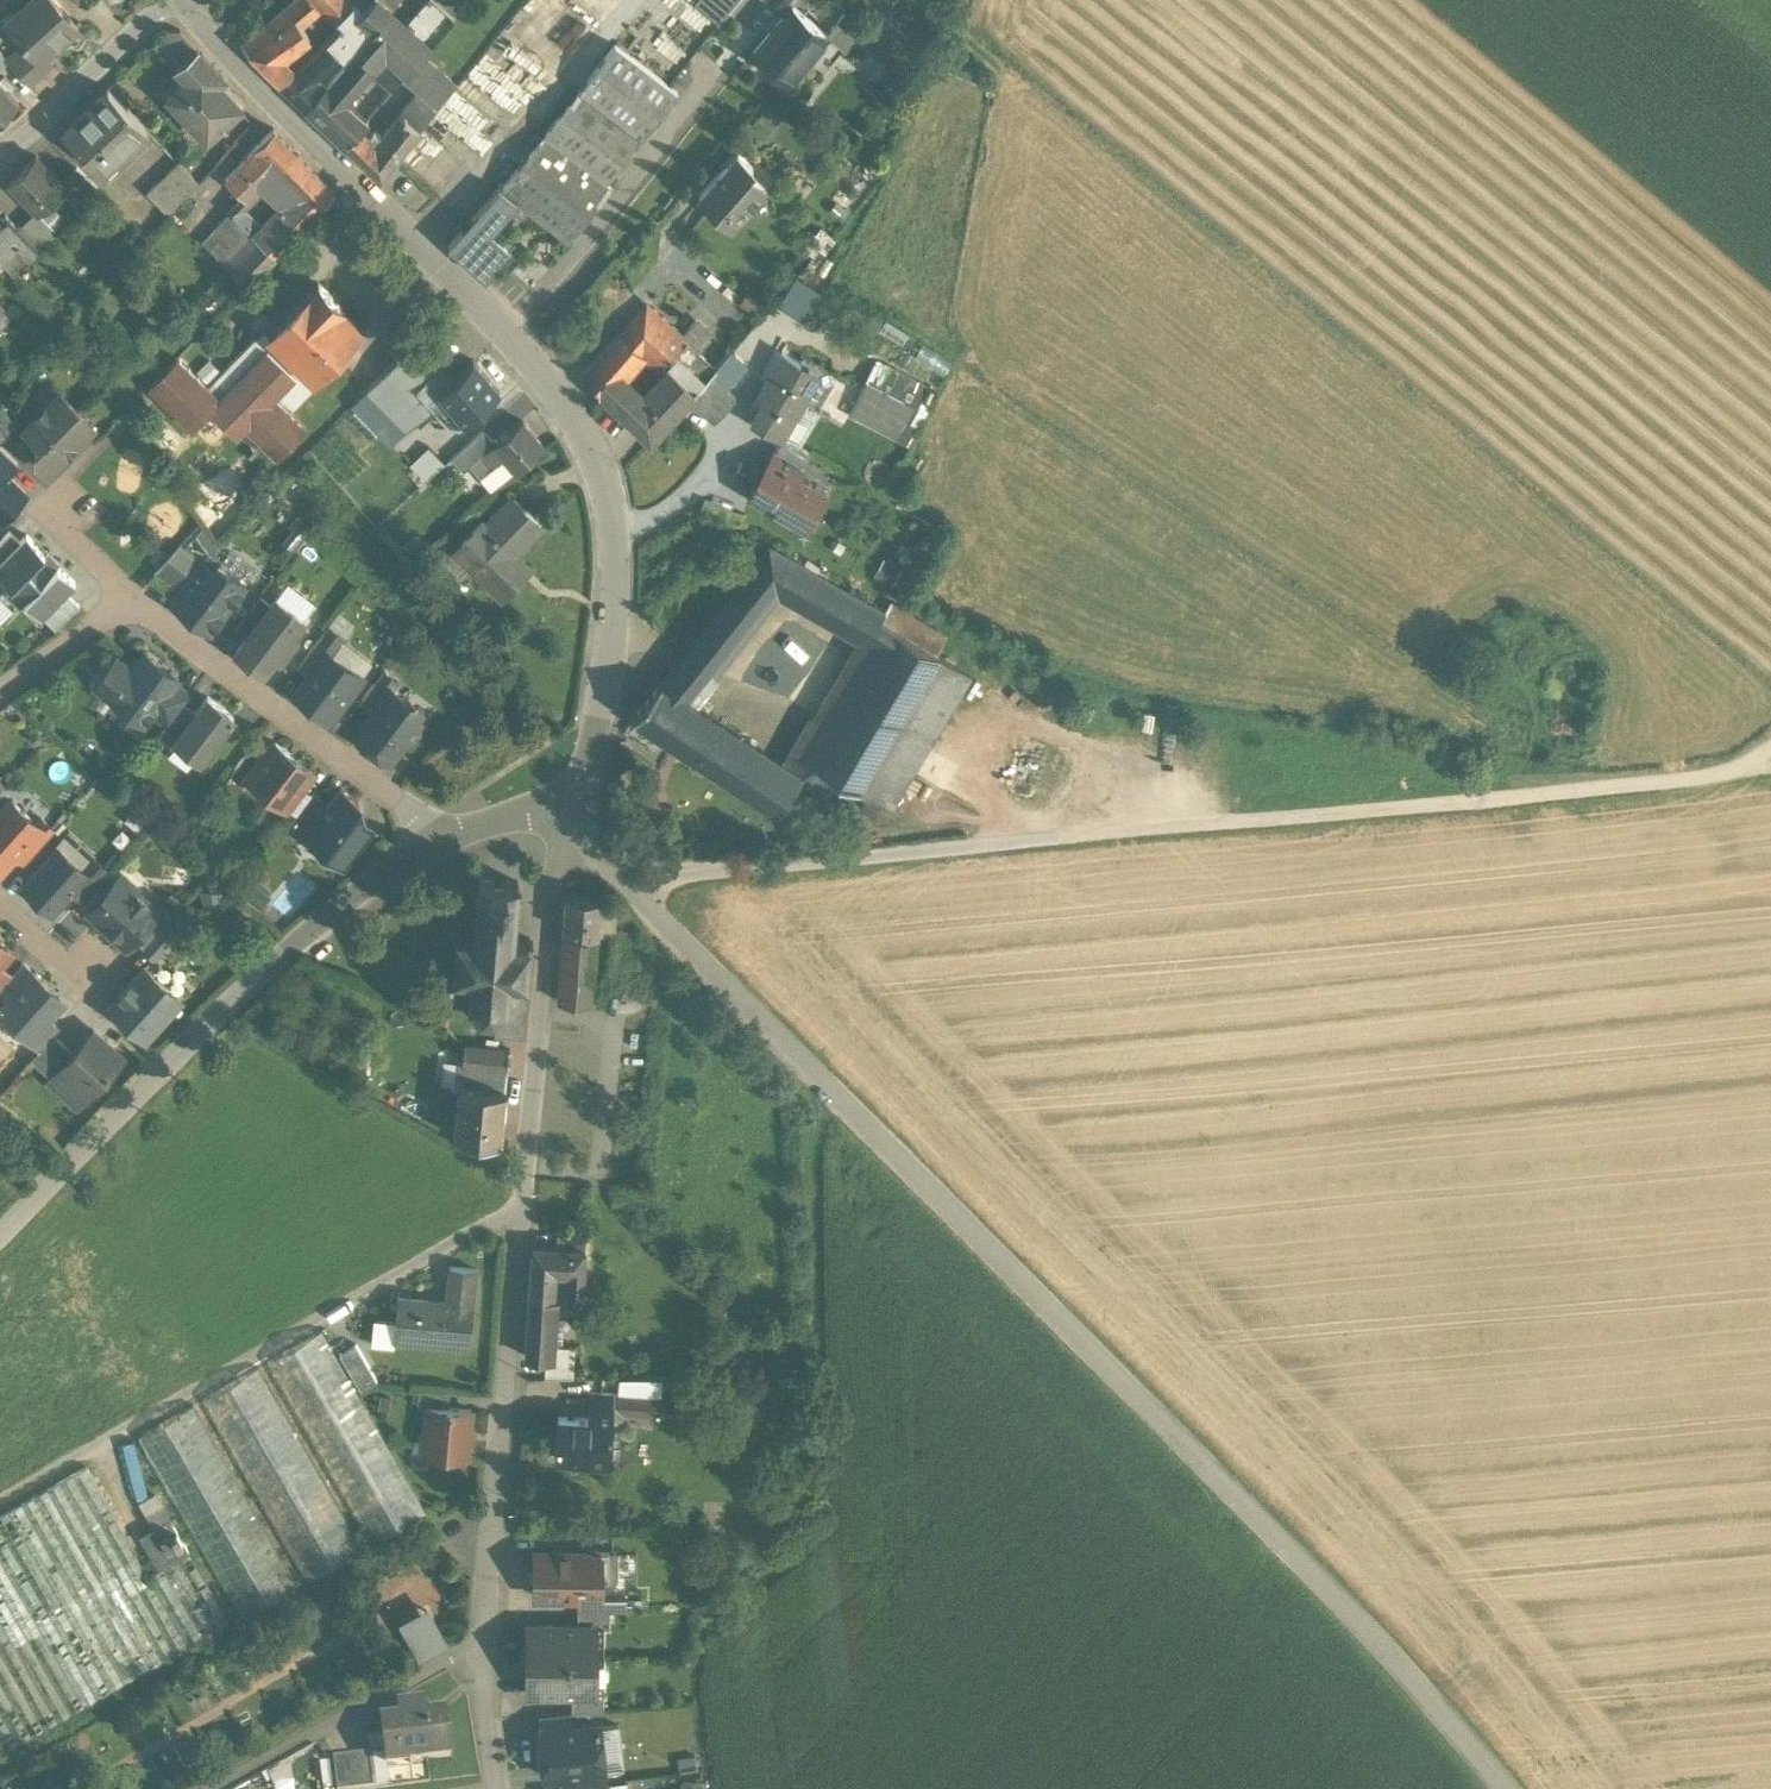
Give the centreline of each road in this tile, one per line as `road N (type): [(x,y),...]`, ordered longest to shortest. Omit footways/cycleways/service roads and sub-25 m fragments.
road 1 (unclassified): [(1503,1788),(633,890),(594,867),(560,858)]
road 2 (track): [(633,890),(687,871),(1734,777),(1770,743)]
road 3 (residential): [(568,810),(593,745),(618,629),(620,556),(610,486),(584,431),(531,361),(243,74),(182,0)]
road 4 (residential): [(560,858),(479,1642),(498,1788)]
road 5 (unclassified): [(442,837),(359,890),(261,972),(0,1246)]
road 6 (residential): [(442,837),(130,603)]
road 7 (residential): [(168,0),(0,160)]
road 8 (residential): [(130,603),(0,694)]
road 9 (residential): [(130,603),(36,510),(53,492)]
road 10 (residential): [(0,907),(99,996)]
road 11 (unclassified): [(568,810),(442,837)]

